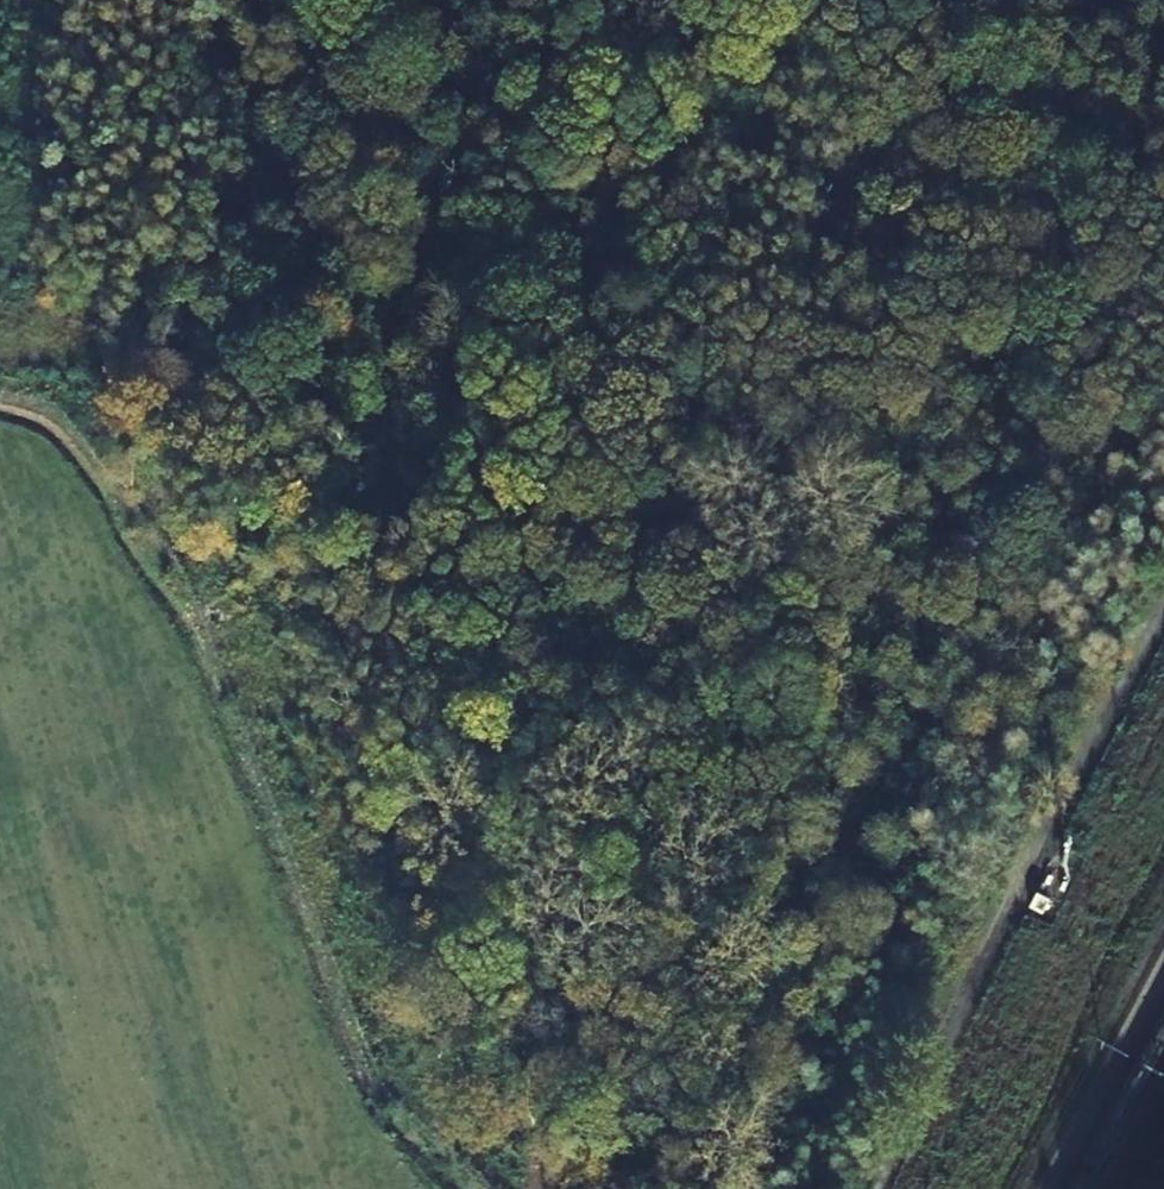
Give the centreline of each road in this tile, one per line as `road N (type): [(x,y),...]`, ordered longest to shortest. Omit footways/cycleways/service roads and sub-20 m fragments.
road 1 (track): [(1163,595),(872,1188)]

